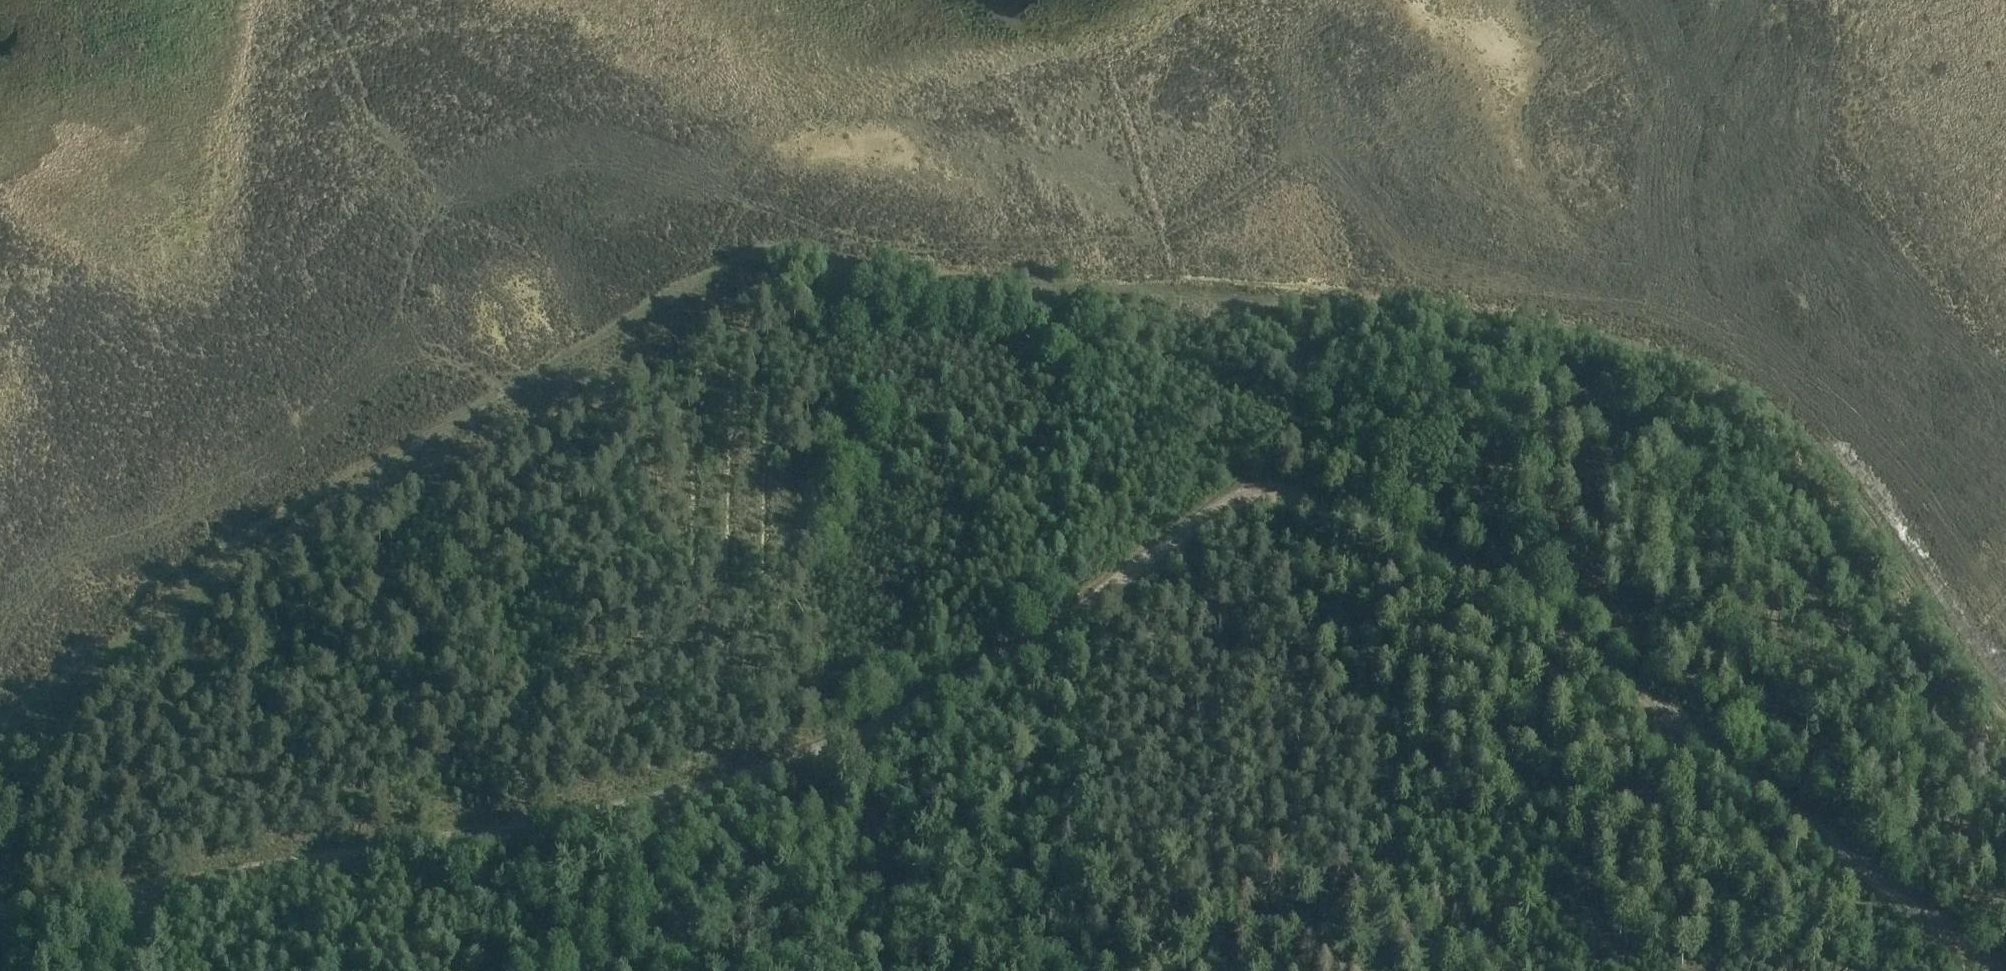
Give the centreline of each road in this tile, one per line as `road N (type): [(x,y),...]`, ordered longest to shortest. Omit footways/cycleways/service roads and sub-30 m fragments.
road 1 (track): [(0,912),(161,893),(534,828),(746,778),(889,724),(1065,624),(1235,493),(1294,492)]
road 2 (track): [(1294,492),(1456,565),(1608,668),(1995,970)]

